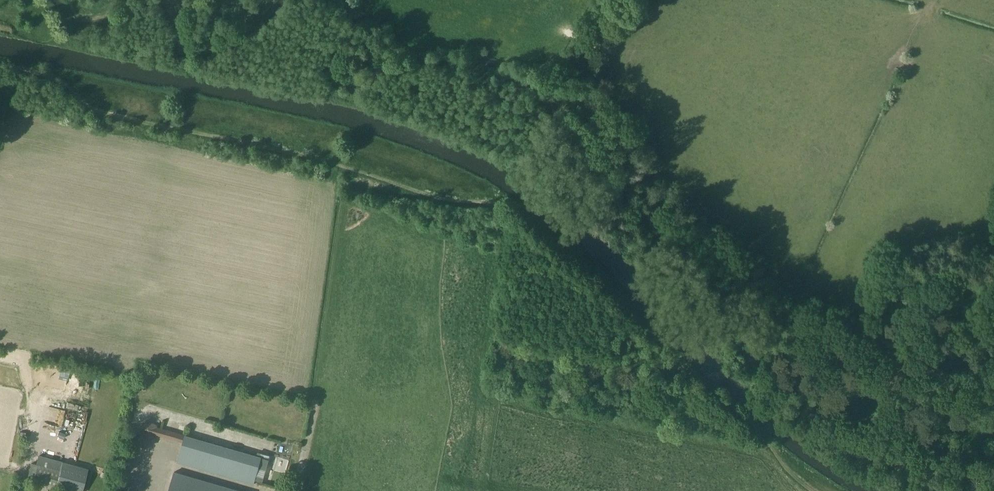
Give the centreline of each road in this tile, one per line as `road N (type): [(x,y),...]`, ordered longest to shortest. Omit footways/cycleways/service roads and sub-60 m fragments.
road 1 (track): [(0,64),(62,81),(94,110),(314,155),(362,175),(378,192),(501,199),(513,208),(503,323),(675,364),(705,380),(820,490)]
road 2 (track): [(513,208),(604,278),(705,380)]

